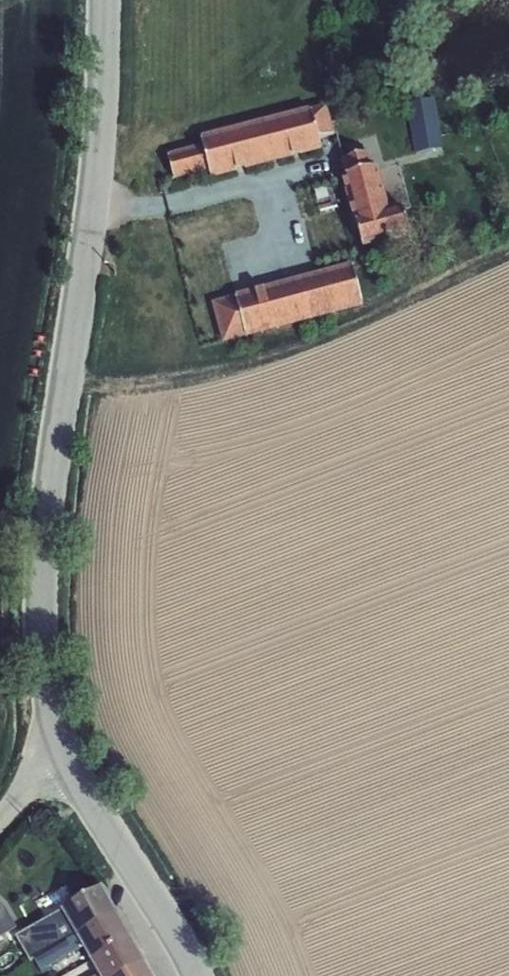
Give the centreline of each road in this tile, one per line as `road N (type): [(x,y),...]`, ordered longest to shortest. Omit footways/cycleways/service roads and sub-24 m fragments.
road 1 (unclassified): [(102,0),(93,164),(47,509),(43,631),(52,724),(64,748)]
road 2 (unclassified): [(64,748),(194,975)]

